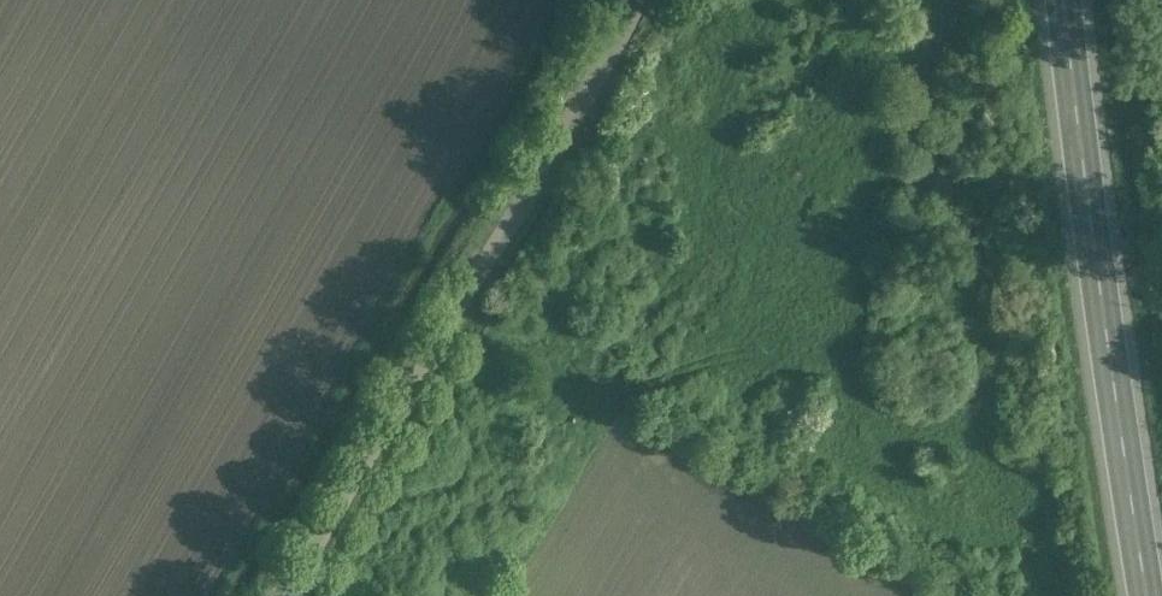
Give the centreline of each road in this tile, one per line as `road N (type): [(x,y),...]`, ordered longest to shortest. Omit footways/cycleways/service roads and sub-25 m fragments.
road 1 (residential): [(633,0),(588,91),(291,595)]
road 2 (primary): [(1148,595),(1064,0)]

